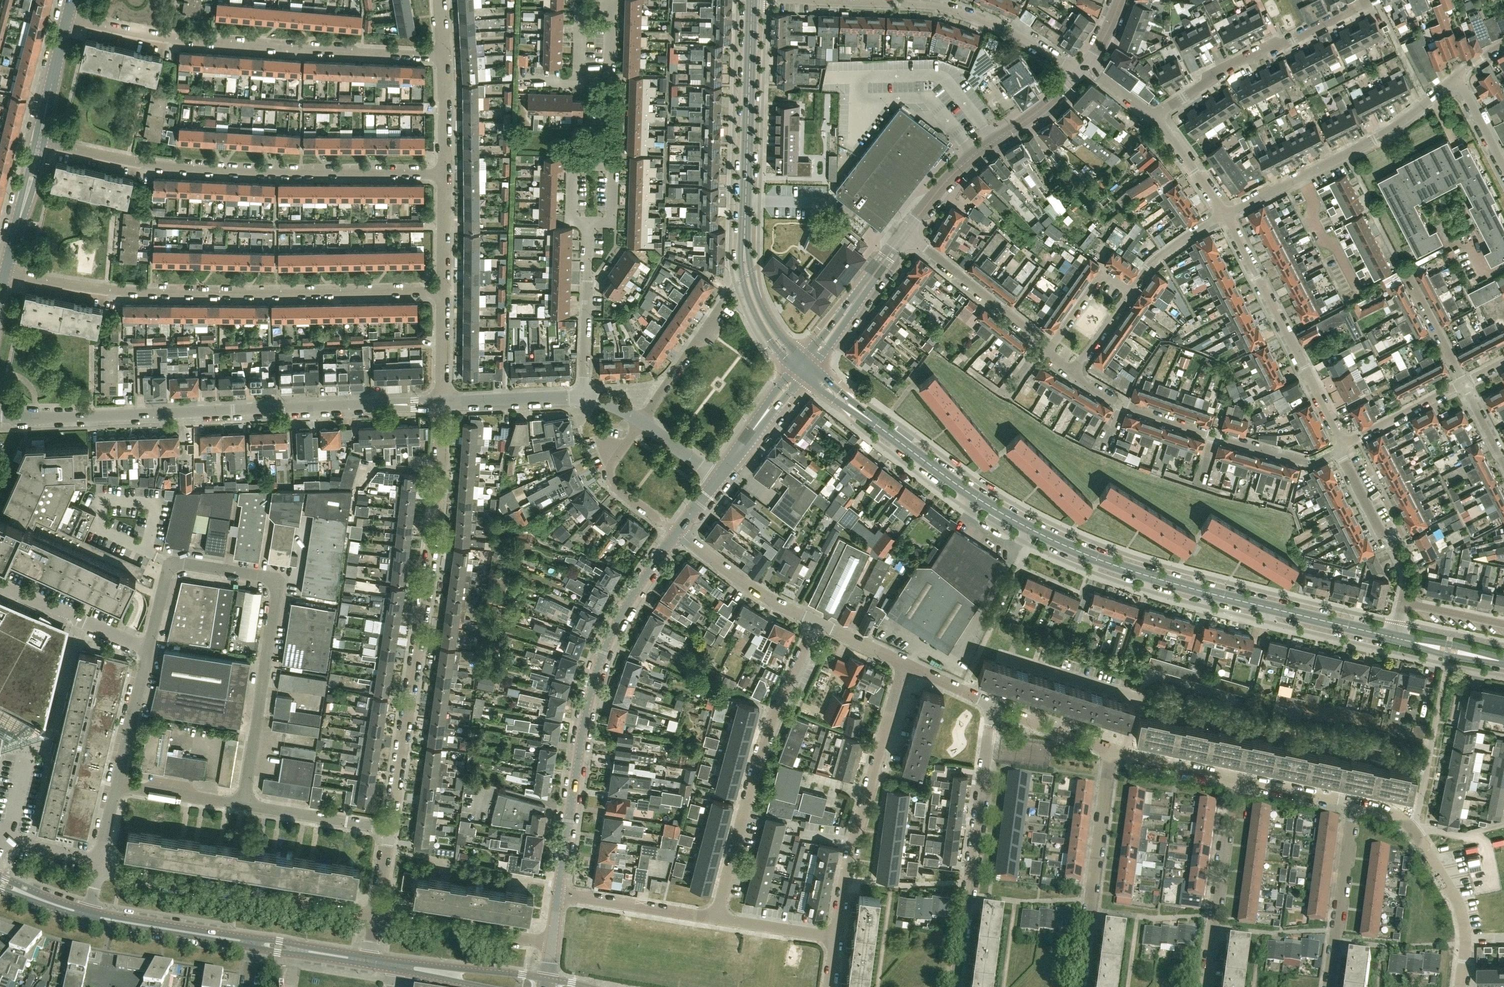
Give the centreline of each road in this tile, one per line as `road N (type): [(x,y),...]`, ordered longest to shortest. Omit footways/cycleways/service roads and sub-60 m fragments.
road 1 (tertiary): [(1396,633),(1180,583),(1050,538),(974,497),(799,368)]
road 2 (residential): [(0,416),(442,403)]
road 3 (residential): [(441,291),(148,293),(4,270)]
road 4 (residential): [(386,829),(442,403)]
road 5 (residential): [(150,648),(175,561),(277,579),(242,805)]
road 6 (residential): [(444,175),(175,168),(33,143)]
road 7 (unclassified): [(559,895),(602,651),(677,529)]
road 8 (tertiary): [(799,368),(762,317),(746,274),(751,0)]
road 9 (residential): [(442,56),(183,42),(65,16)]
road 10 (residential): [(717,920),(765,735),(814,622)]
road 11 (residential): [(835,939),(849,855),(904,663)]
road 12 (residential): [(956,986),(992,704)]
road 13 (residential): [(373,915),(99,868)]
road 14 (residential): [(1219,213),(1404,123),(1458,75)]
road 15 (residential): [(1345,443),(1219,213)]
road 16 (residential): [(1156,116),(1253,55),(1366,0)]
road 17 (residential): [(1080,986),(1109,750)]
road 18 (residential): [(1079,77),(1022,36),(968,12),(865,0)]
road 19 (unclassified): [(906,230),(975,153),(1079,77)]
road 20 (residential): [(1205,986),(1230,779)]
road 21 (residential): [(1328,986),(1354,804)]
road 22 (residential): [(551,946),(373,915)]
road 23 (residential): [(906,230),(1044,342)]
road 24 (unclassified): [(799,368),(906,230)]
road 25 (residential): [(1447,662),(1411,831)]
road 26 (residential): [(1339,451),(1408,577),(1402,604)]
road 27 (residential): [(1459,986),(1464,947),(1457,905),(1411,831)]
road 28 (tertiary): [(254,943),(88,912)]
road 29 (residential): [(814,622),(677,529)]
road 30 (residential): [(150,648),(0,584)]
road 31 (track): [(1274,707),(1431,741)]
road 32 (residential): [(717,920),(559,895)]
road 33 (tertiary): [(540,986),(395,966)]
road 34 (residential): [(386,829),(242,805)]
road 35 (residential): [(442,403),(584,396)]
road 36 (residential): [(640,419),(722,303)]
road 37 (residential): [(117,786),(150,648)]
road 38 (residential): [(719,473),(799,368)]
road 39 (residential): [(1339,451),(1306,463),(1214,436)]
road 40 (tertiary): [(33,143),(65,16)]
road 41 (tertiary): [(4,270),(33,143)]
road 42 (residential): [(1345,443),(1461,384)]
road 43 (residential): [(1050,353),(1104,273),(1130,291)]
road 44 (residential): [(1354,804),(1230,779)]
road 45 (residential): [(242,805),(117,786)]
road 46 (residential): [(1109,750),(992,704)]
road 47 (residential): [(1230,779),(1109,750)]
road 48 (residential): [(1461,384),(1406,276)]

